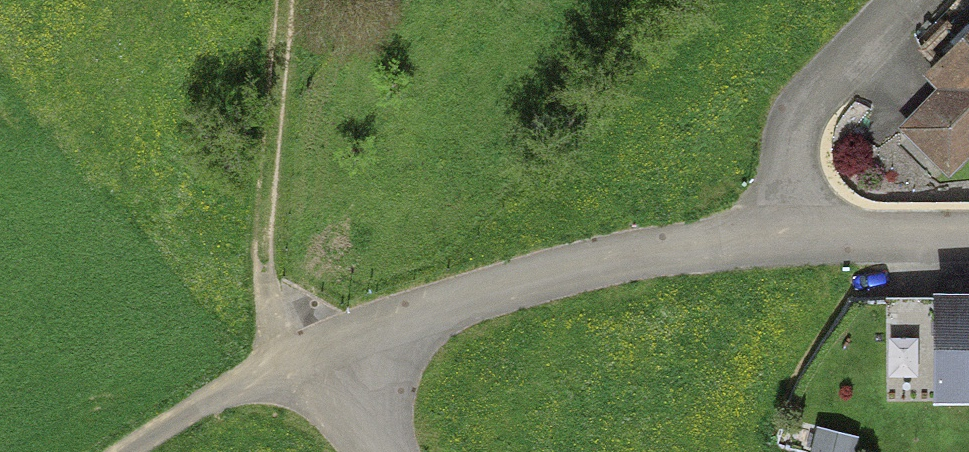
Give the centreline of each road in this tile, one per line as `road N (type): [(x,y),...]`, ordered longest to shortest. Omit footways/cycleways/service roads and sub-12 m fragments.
road 1 (residential): [(382,451),(325,354),(461,300),(682,251),(779,244)]
road 2 (track): [(296,365),(260,264),(284,0)]
road 3 (residential): [(874,0),(832,42),(789,117),(779,244)]
road 4 (track): [(325,354),(220,398),(137,451)]
road 5 (residential): [(779,244),(968,243)]

